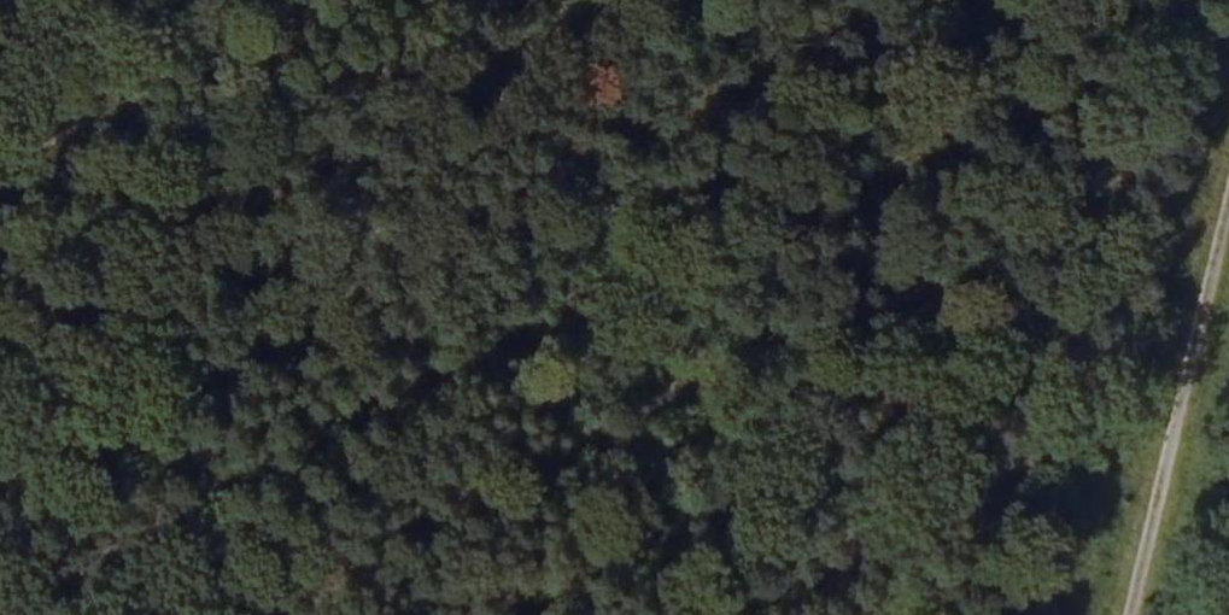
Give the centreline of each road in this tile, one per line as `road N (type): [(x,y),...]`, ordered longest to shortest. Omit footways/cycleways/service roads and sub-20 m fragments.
road 1 (track): [(1119,614),(1228,171)]

